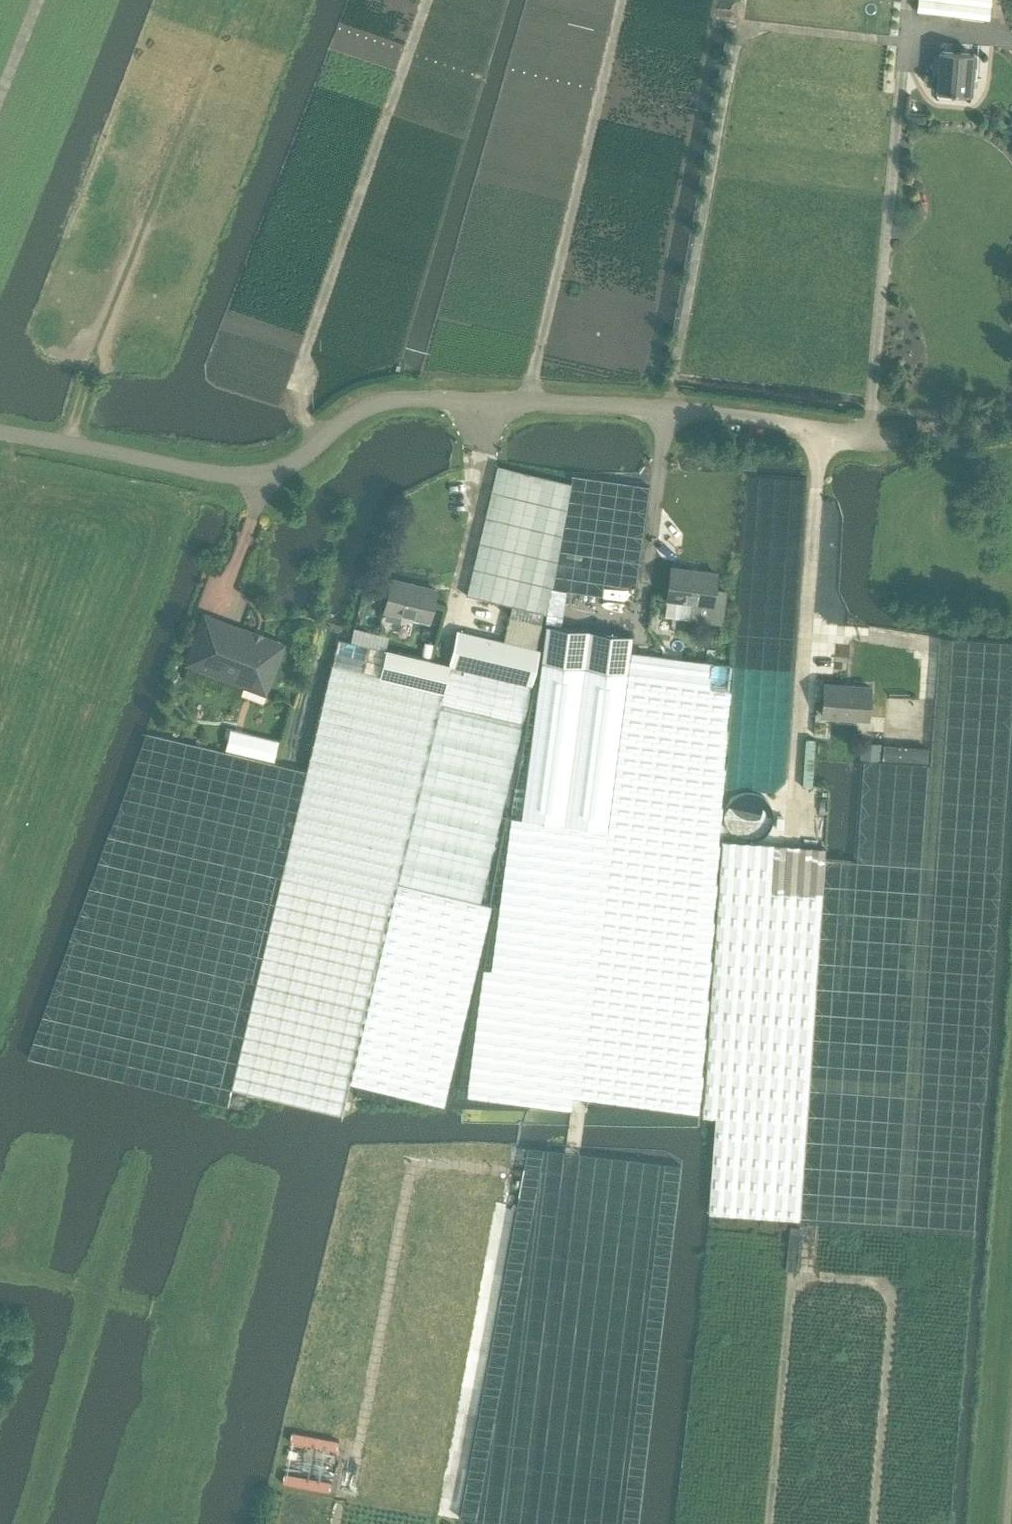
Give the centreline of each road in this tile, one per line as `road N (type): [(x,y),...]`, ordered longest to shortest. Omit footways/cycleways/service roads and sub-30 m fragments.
road 1 (unclassified): [(875,440),(706,414),(391,401),(356,412),(288,471),(257,476),(0,434)]
road 2 (track): [(769,1523),(793,1278),(892,1288),(875,1523)]
road 3 (track): [(532,403),(626,0)]
road 4 (track): [(906,43),(623,12)]

